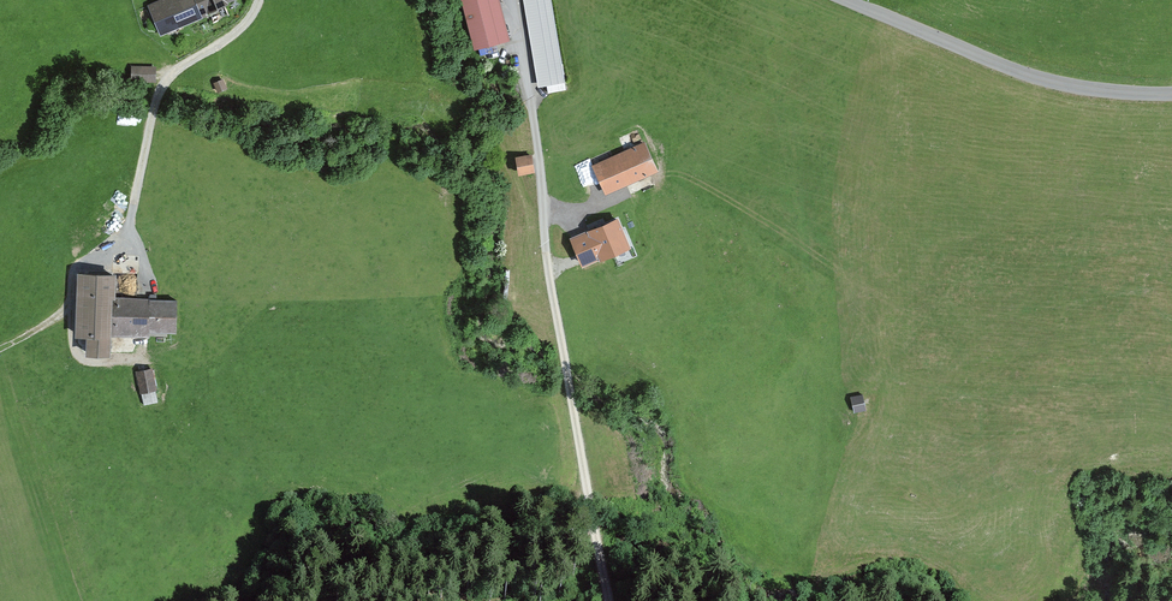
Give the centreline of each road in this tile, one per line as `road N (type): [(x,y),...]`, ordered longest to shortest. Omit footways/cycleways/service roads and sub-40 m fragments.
road 1 (track): [(610,600),(551,293),(513,0)]
road 2 (track): [(257,0),(228,38),(164,81),(126,242),(71,271),(69,309),(0,348)]
road 3 (tertiary): [(845,0),(1038,79),(1171,93)]

